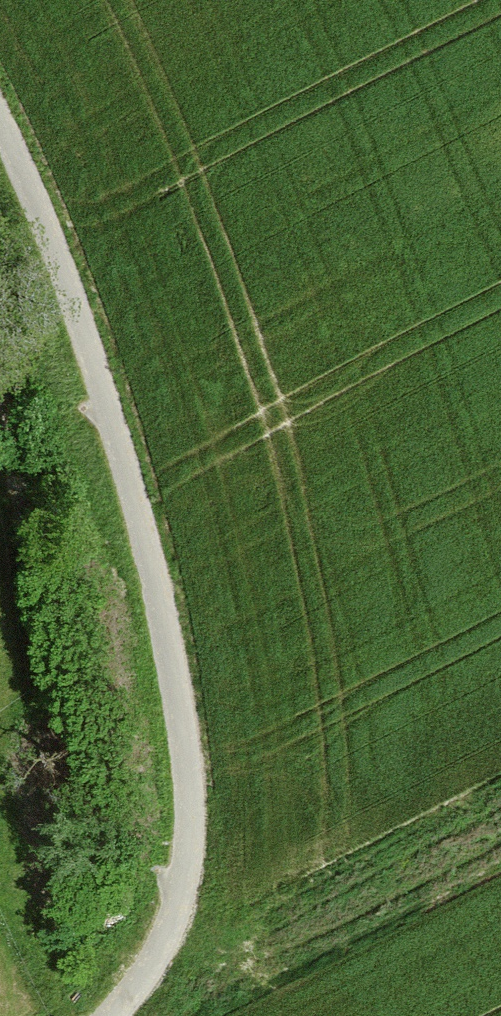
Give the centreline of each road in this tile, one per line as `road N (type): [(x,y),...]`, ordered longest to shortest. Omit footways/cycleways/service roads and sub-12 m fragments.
road 1 (track): [(0,122),(78,313),(132,491),(186,753),(184,880),(150,964),(108,1015)]
road 2 (track): [(0,387),(16,434),(95,866)]

